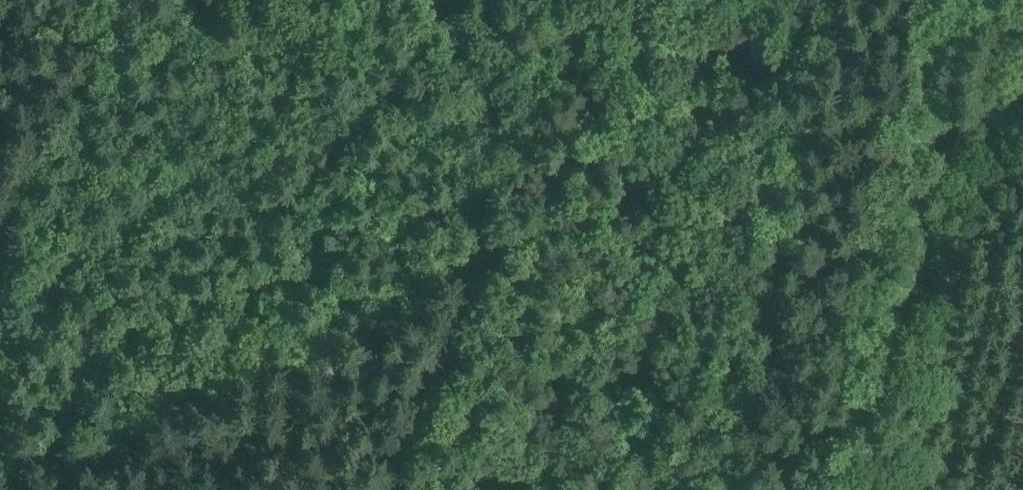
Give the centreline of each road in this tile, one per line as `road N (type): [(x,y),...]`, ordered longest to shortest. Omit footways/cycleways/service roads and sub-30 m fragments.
road 1 (track): [(447,0),(493,179),(382,489)]

